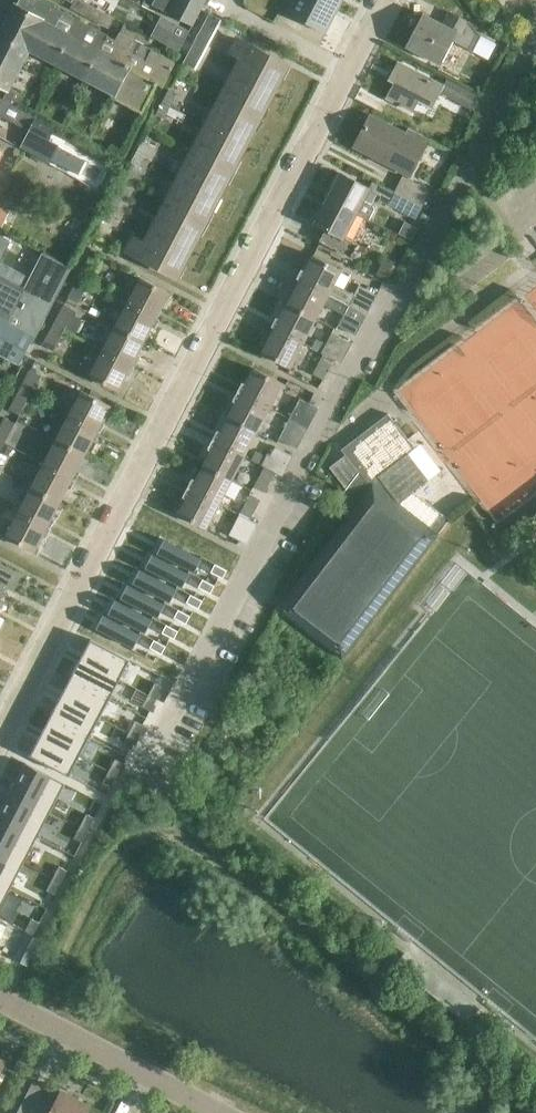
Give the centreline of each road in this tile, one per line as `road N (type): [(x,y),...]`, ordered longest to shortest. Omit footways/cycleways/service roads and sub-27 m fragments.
road 1 (residential): [(148,760),(352,362),(407,284),(535,30)]
road 2 (residential): [(0,730),(384,0)]
road 3 (residential): [(219,1112),(0,998)]

